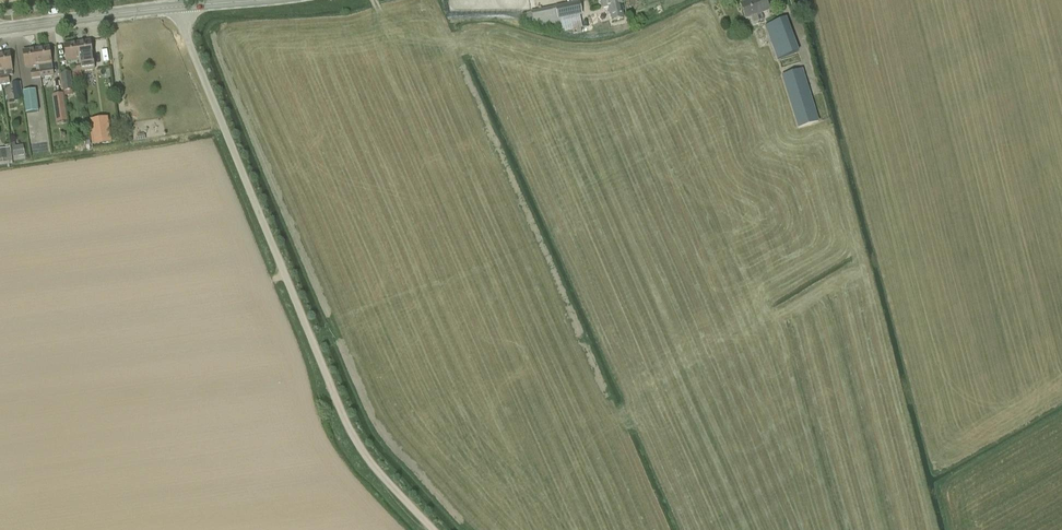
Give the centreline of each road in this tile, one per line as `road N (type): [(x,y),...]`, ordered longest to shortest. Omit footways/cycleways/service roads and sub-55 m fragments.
road 1 (unclassified): [(433,529),(360,456),(338,417),(175,7)]
road 2 (secondary): [(0,30),(175,7)]

